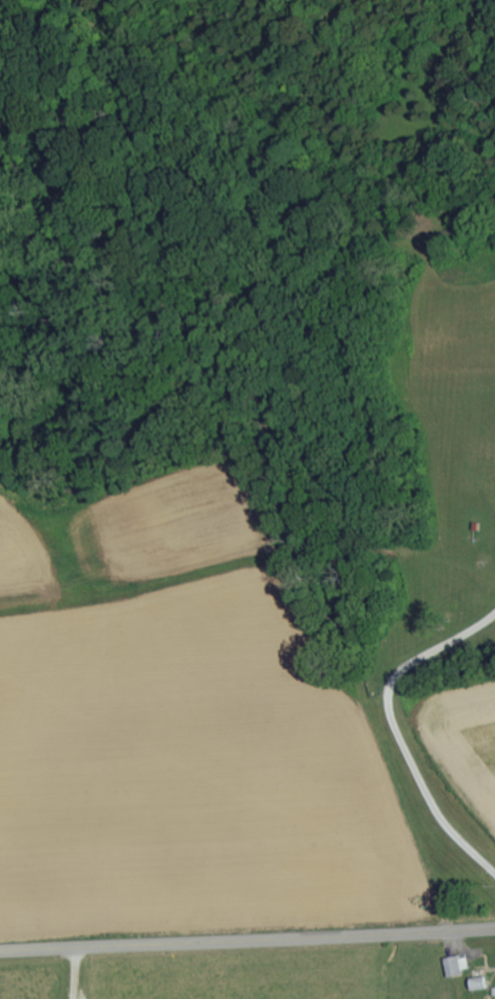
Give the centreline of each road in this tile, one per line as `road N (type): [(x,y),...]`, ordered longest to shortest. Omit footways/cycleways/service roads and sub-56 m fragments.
road 1 (tertiary): [(494,930),(0,952)]

